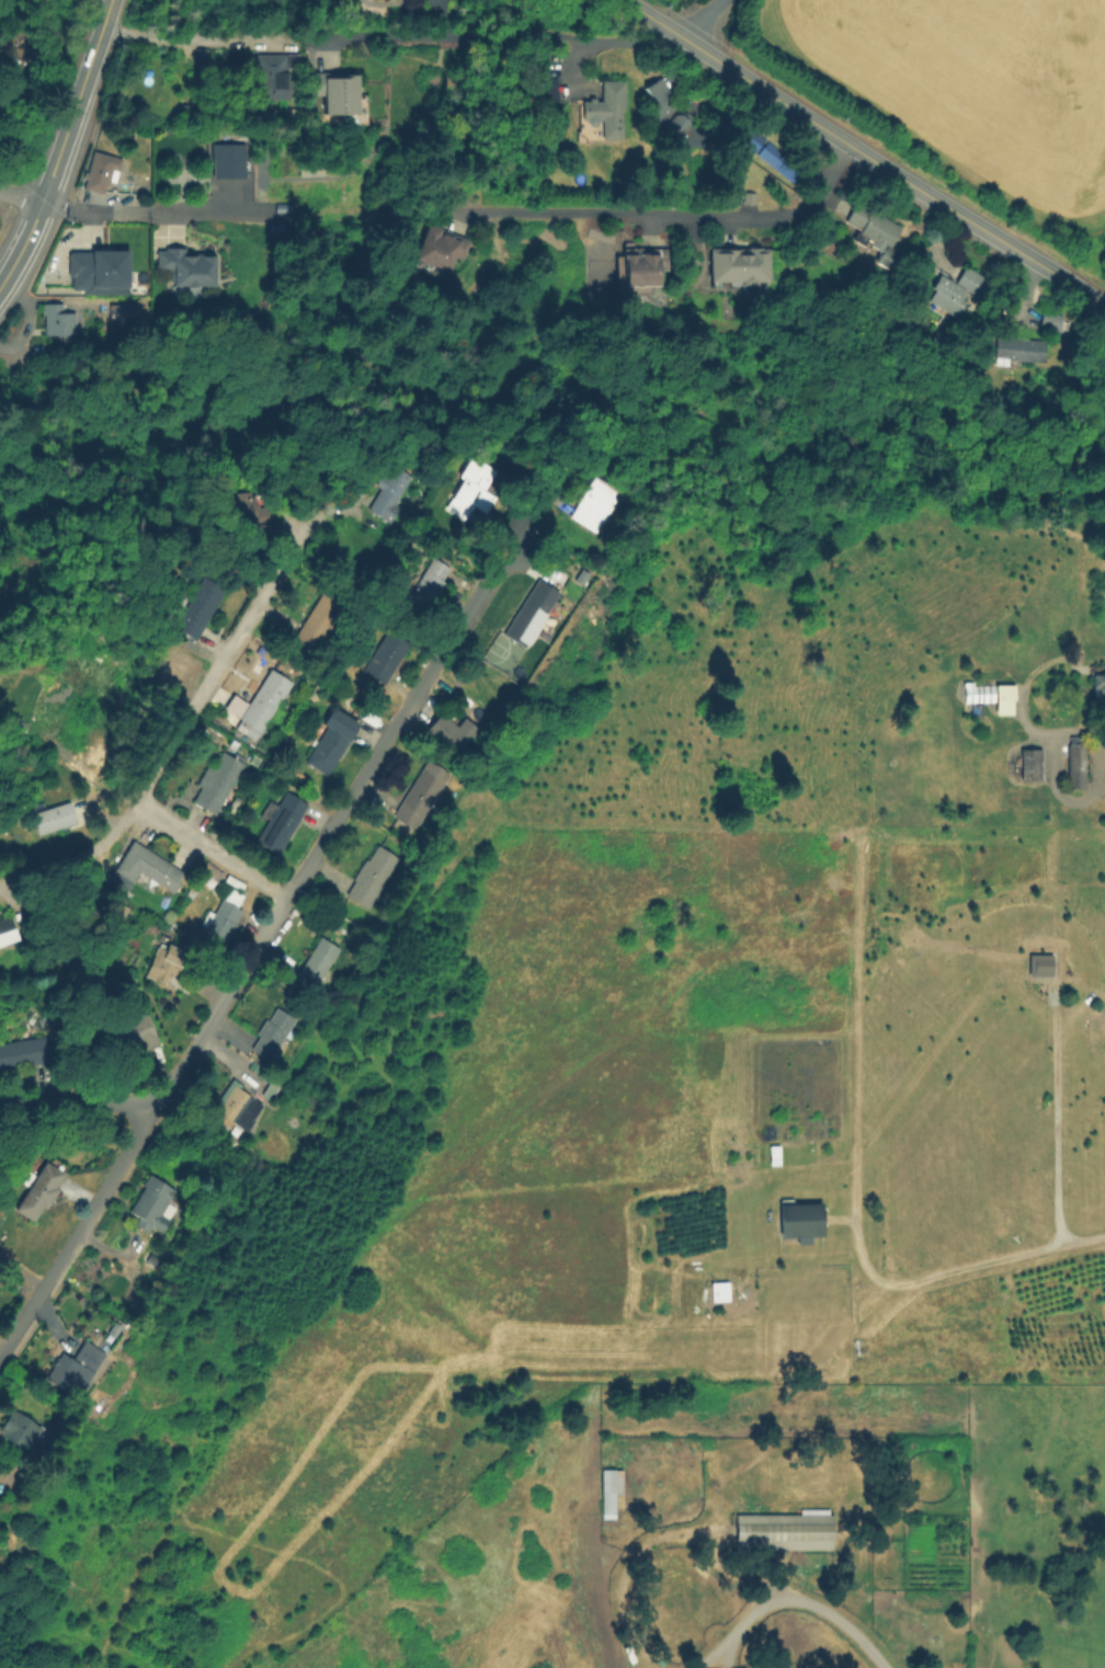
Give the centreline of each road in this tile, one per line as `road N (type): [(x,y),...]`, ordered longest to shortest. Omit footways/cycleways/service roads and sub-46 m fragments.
road 1 (residential): [(517,552),(425,679),(180,1073),(144,1106)]
road 2 (tertiary): [(622,0),(1104,309)]
road 3 (residential): [(848,146),(804,218),(487,209)]
road 4 (residential): [(665,28),(640,41),(323,38)]
road 5 (residential): [(300,540),(153,772),(139,811)]
road 6 (residential): [(144,1106),(144,1129),(0,1365)]
road 7 (residential): [(259,213),(44,204)]
road 8 (residential): [(292,41),(103,32)]
road 9 (primary): [(103,32),(44,204)]
road 10 (residential): [(139,811),(286,904)]
road 11 (residential): [(144,1106),(0,1115)]
road 12 (residential): [(139,811),(84,856),(16,879)]

